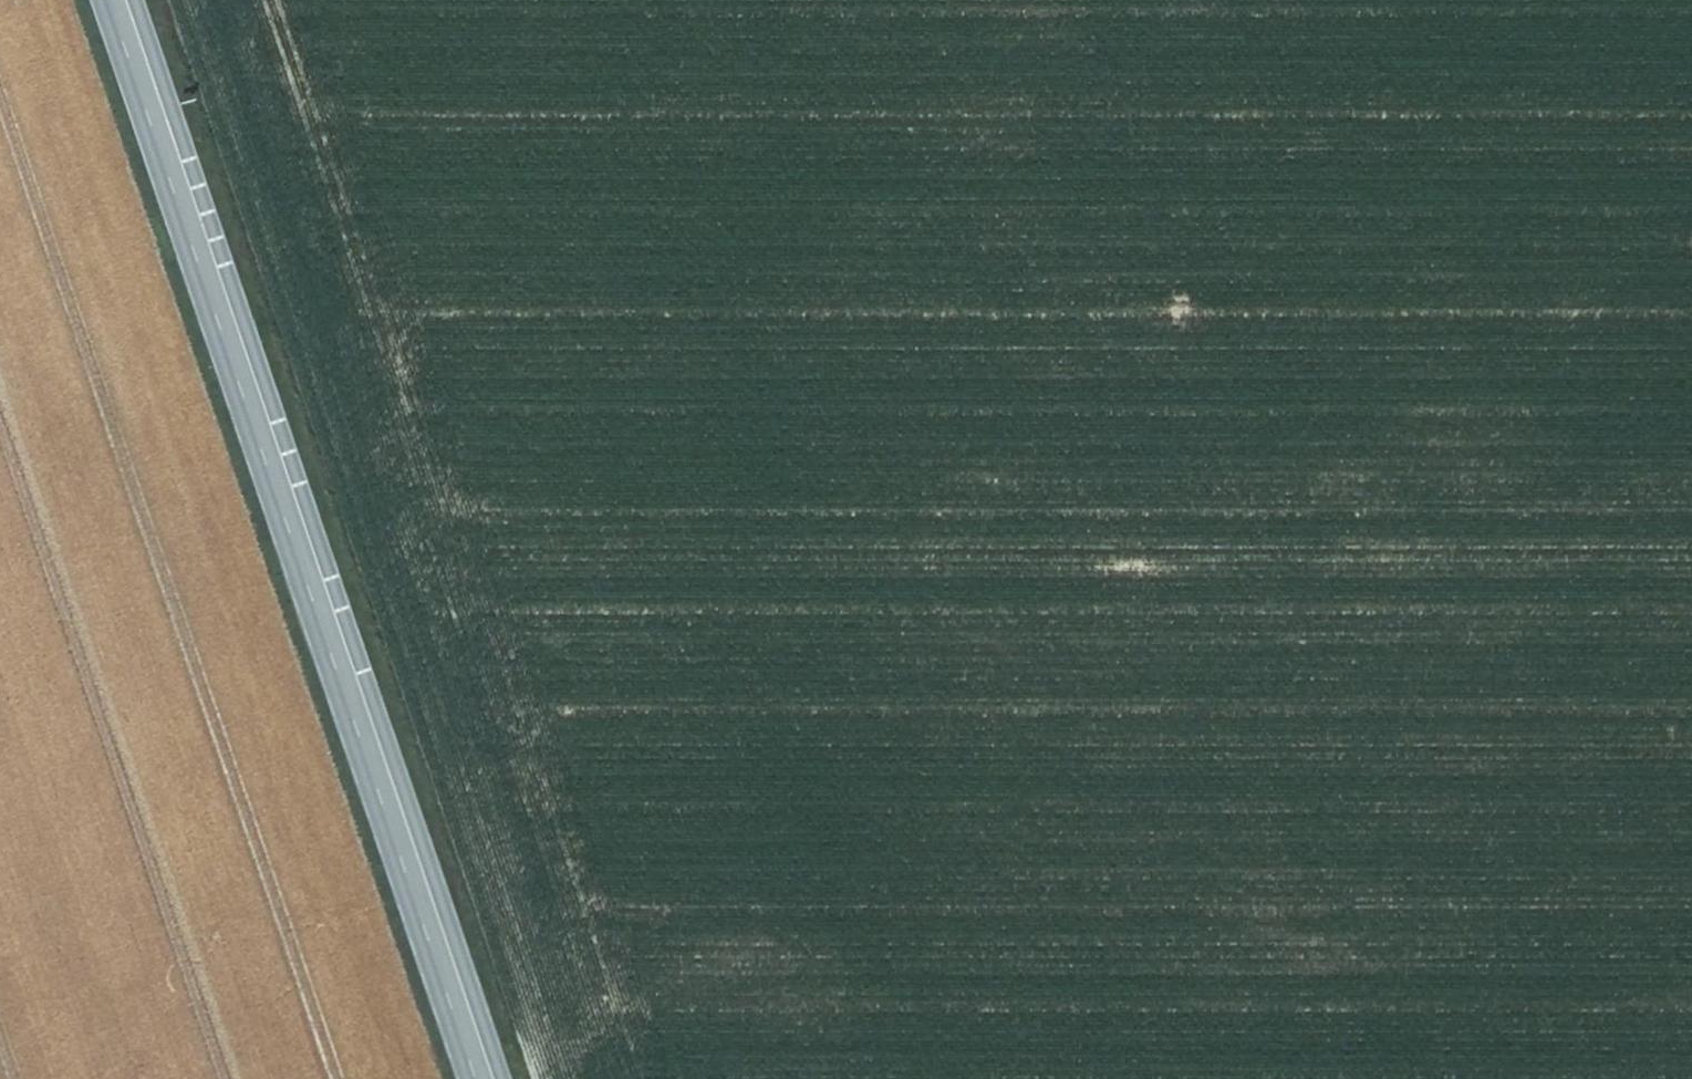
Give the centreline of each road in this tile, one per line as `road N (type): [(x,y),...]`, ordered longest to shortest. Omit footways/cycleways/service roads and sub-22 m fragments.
road 1 (primary): [(481,1078),(112,0)]

